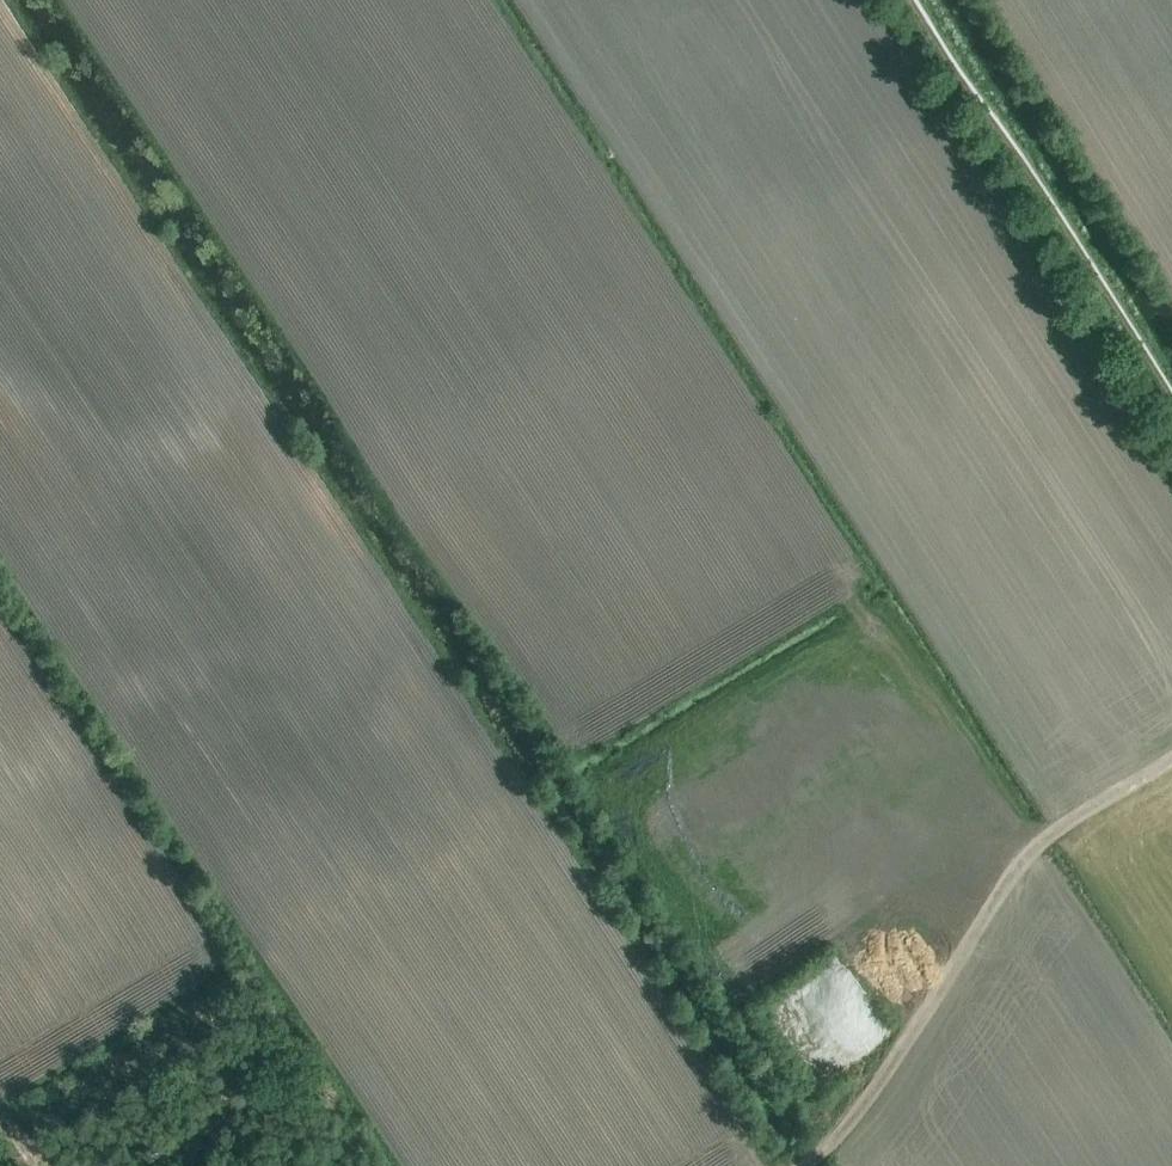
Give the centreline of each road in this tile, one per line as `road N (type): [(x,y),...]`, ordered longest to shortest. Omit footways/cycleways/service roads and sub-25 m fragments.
road 1 (track): [(1171,761),(1031,847),(837,1142),(816,1155)]

